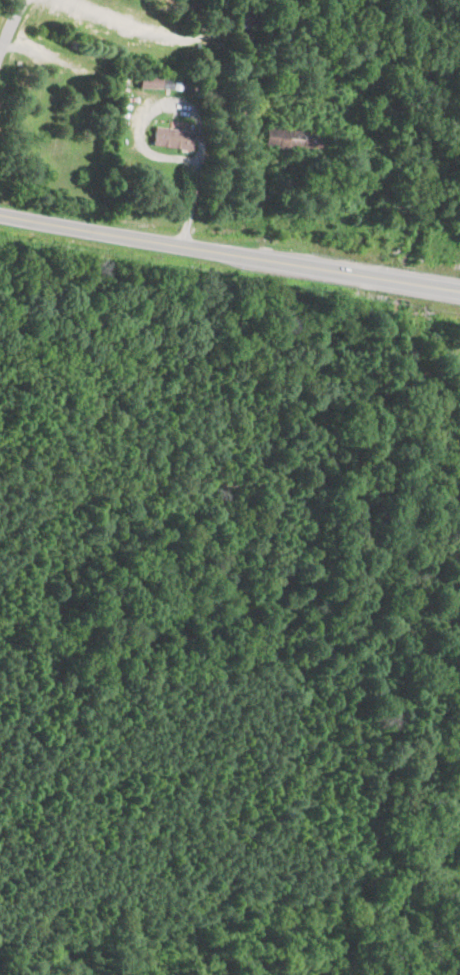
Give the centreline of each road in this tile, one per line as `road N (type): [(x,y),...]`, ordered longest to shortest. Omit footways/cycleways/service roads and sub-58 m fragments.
road 1 (primary): [(0,211),(459,288)]

